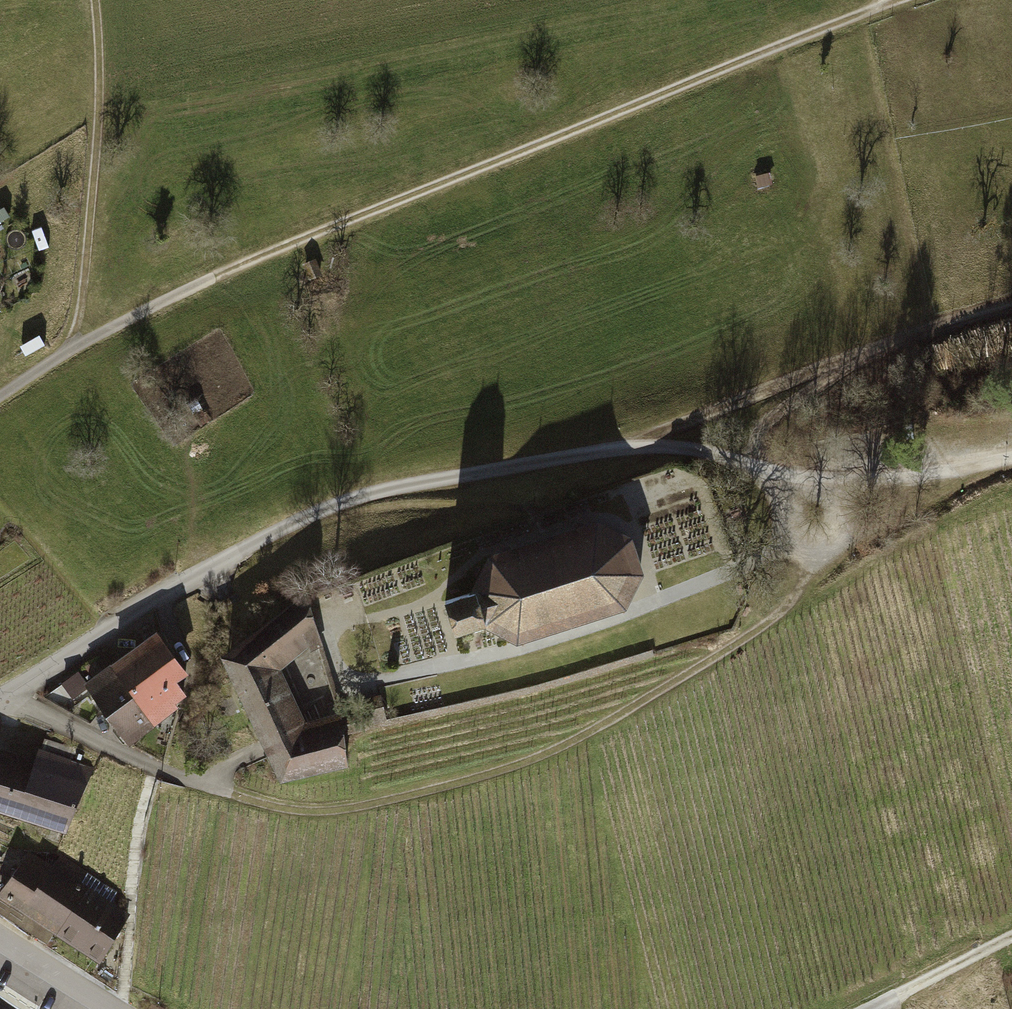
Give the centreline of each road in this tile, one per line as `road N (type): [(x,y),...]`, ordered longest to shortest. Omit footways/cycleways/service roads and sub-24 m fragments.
road 1 (residential): [(2,701),(234,555),(363,496),(620,448),(725,456),(771,474),(780,488)]
road 2 (track): [(896,0),(214,278)]
road 3 (track): [(232,793),(309,811),(390,801),(543,755),(597,727),(781,615),(808,565),(780,488)]
road 4 (track): [(620,448),(879,346),(1011,305)]
road 5 (track): [(72,348),(98,118),(94,0)]
road 6 (residential): [(2,701),(232,793)]
road 7 (residential): [(214,278),(72,348),(0,396)]
road 8 (track): [(1011,450),(780,488)]
road 9 (track): [(771,474),(755,448),(758,423),(783,397),(879,346)]
road 10 (residential): [(1011,937),(869,1008)]
road 11 (residential): [(115,1008),(0,935)]

